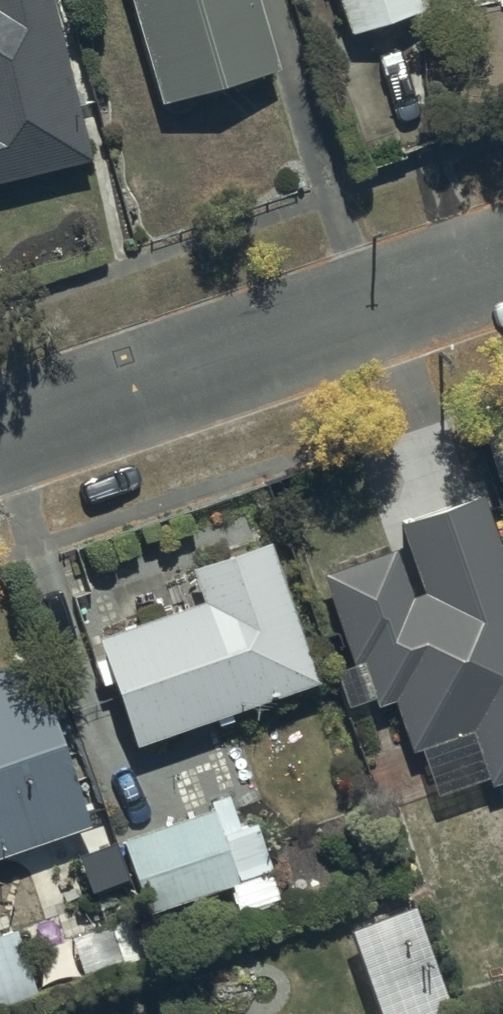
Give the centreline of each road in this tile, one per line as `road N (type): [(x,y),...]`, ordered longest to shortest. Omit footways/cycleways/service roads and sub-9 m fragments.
road 1 (residential): [(0,430),(502,262)]

